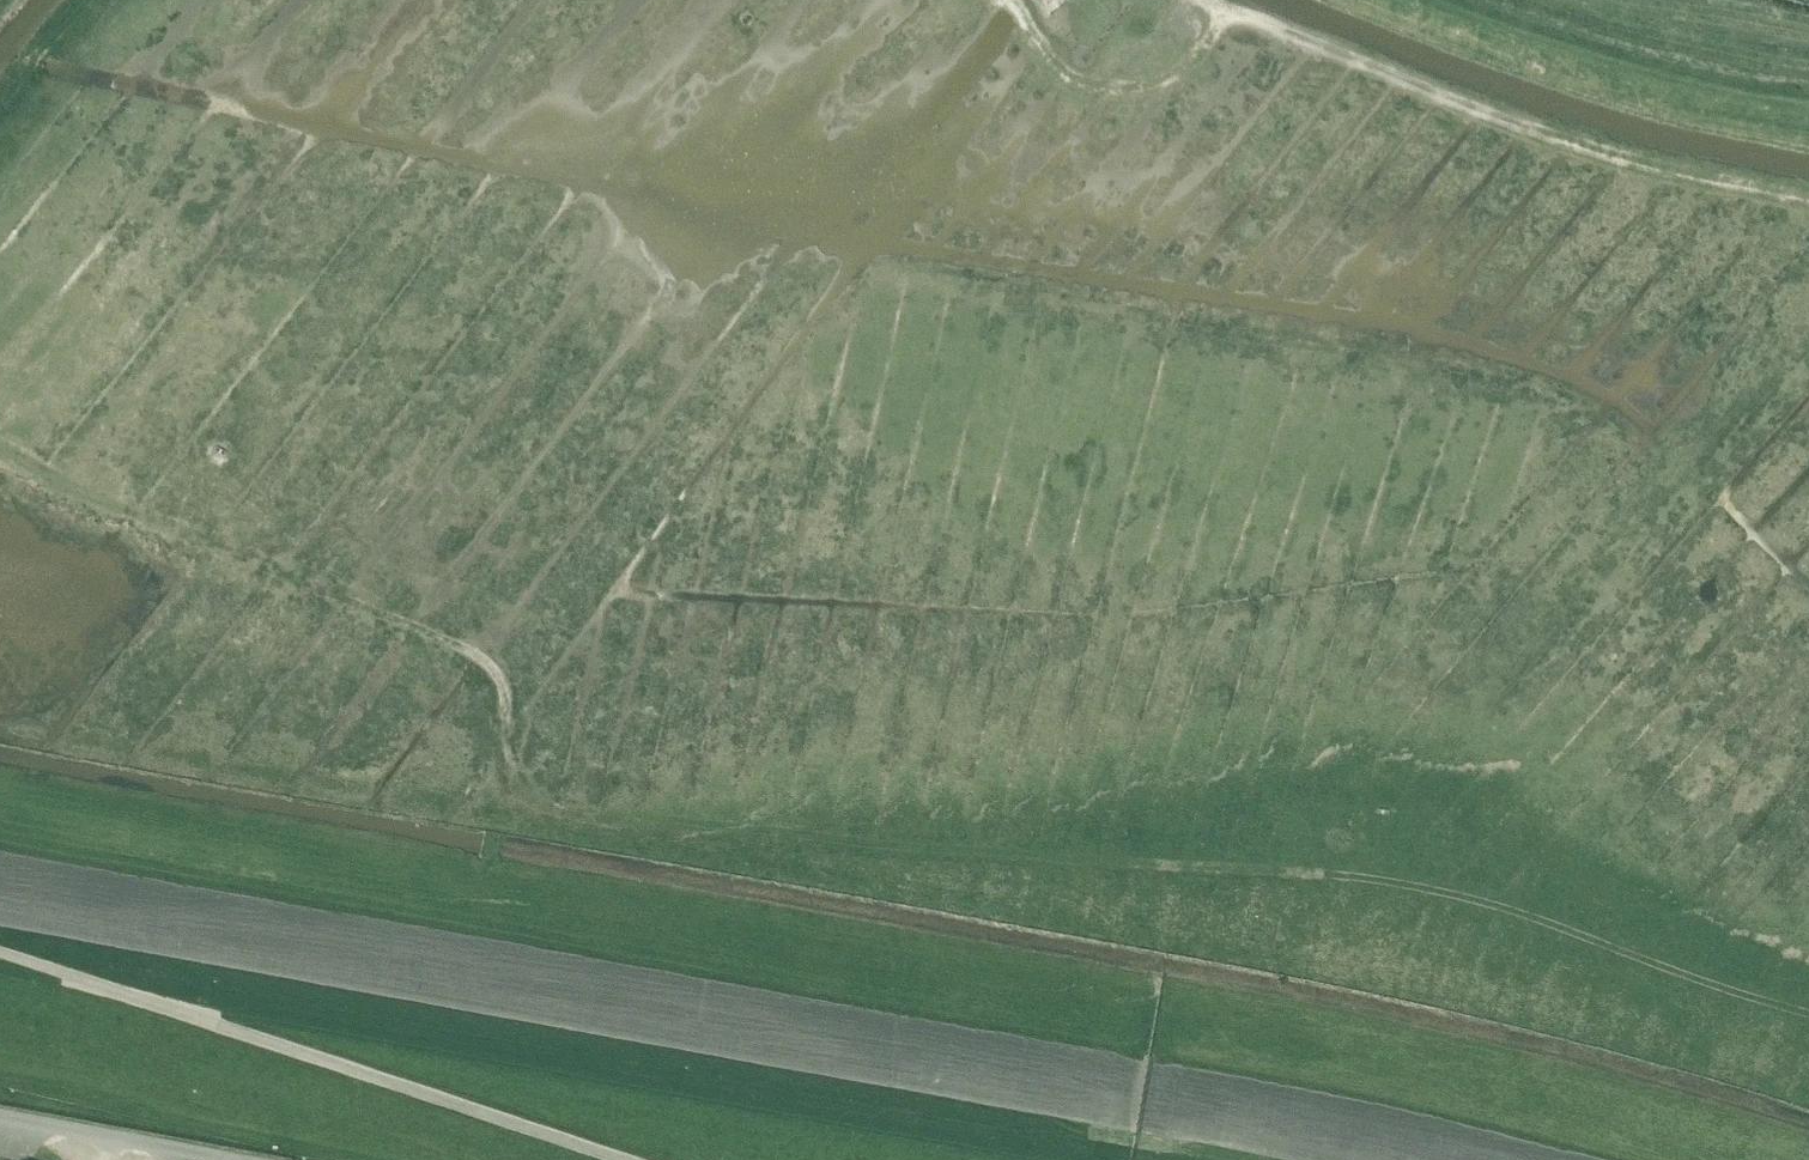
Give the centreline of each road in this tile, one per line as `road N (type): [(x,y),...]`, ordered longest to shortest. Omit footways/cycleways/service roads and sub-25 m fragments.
road 1 (track): [(1322,1159),(1134,1138),(1028,1101)]
road 2 (residential): [(239,1159),(0,1116)]

